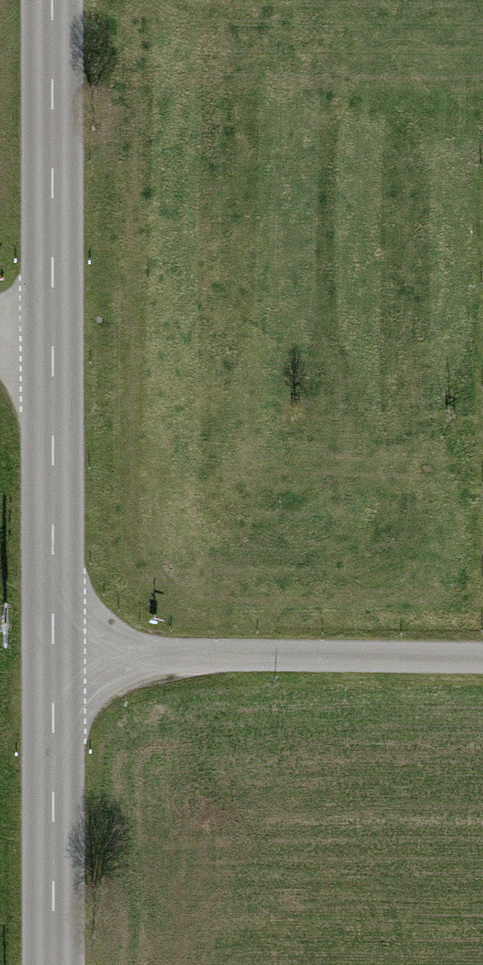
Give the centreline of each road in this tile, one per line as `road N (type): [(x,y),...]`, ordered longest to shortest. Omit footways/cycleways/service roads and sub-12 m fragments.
road 1 (unclassified): [(53,658),(482,660)]
road 2 (tertiary): [(54,0),(53,340)]
road 3 (tertiary): [(53,340),(53,658)]
road 4 (tertiary): [(53,658),(53,964)]

